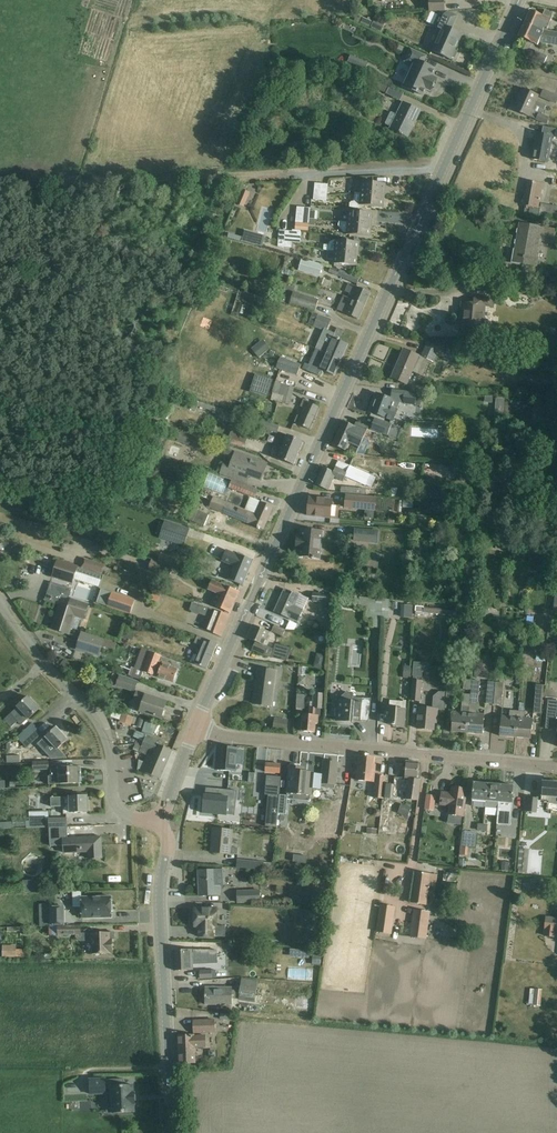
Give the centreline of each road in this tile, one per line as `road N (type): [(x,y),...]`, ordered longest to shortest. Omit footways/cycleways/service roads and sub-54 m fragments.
road 1 (tertiary): [(196,727),(519,0)]
road 2 (track): [(58,189),(441,169)]
road 3 (unclassified): [(556,769),(196,727)]
road 4 (tertiary): [(172,1132),(159,888),(167,843),(159,823)]
road 5 (unclassified): [(159,823),(126,816),(116,805),(105,738),(0,603)]

